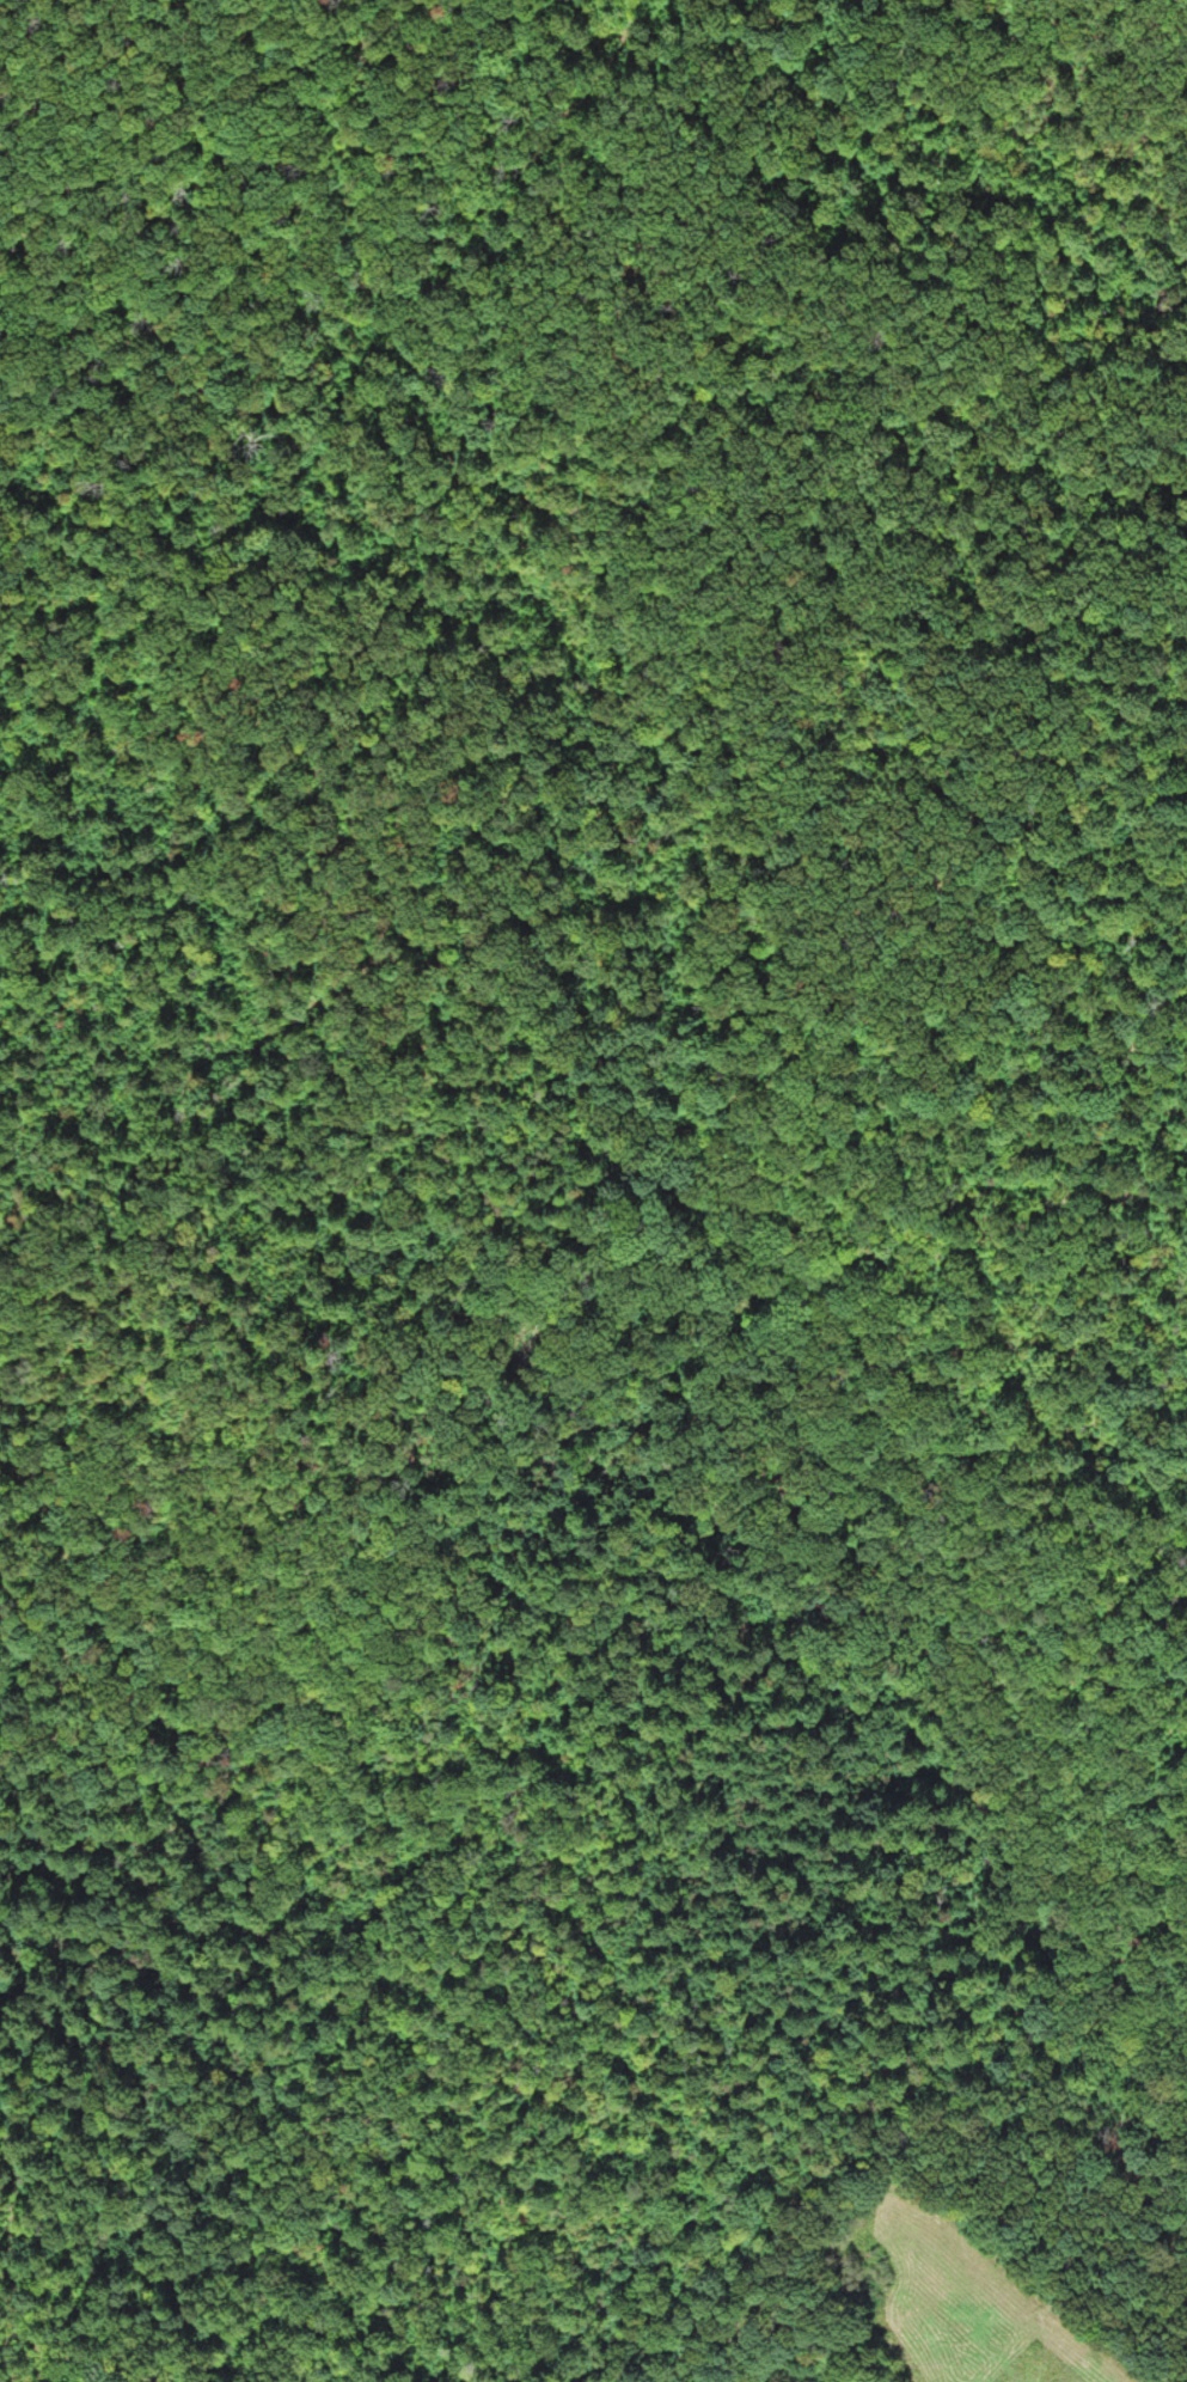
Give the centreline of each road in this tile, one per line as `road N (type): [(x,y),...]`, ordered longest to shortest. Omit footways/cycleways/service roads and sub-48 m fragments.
road 1 (track): [(0,671),(269,401),(331,350),(387,269),(518,172),(663,0)]

